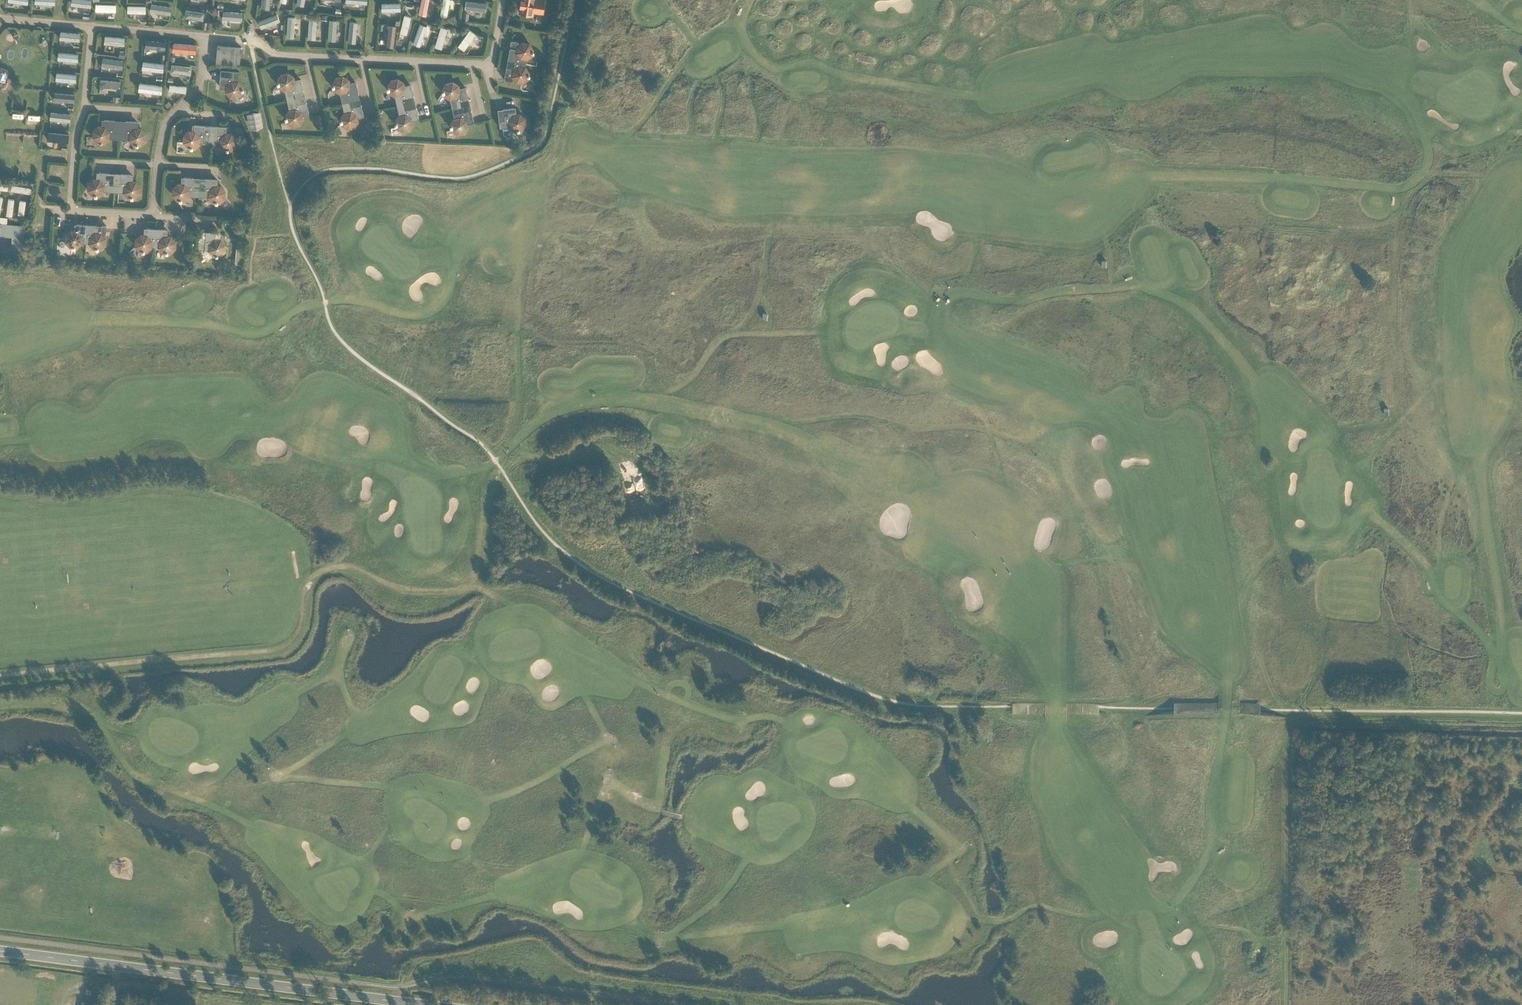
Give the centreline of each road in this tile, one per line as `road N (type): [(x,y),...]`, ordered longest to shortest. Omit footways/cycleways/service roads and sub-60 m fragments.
road 1 (secondary): [(402,1004),(0,952)]

